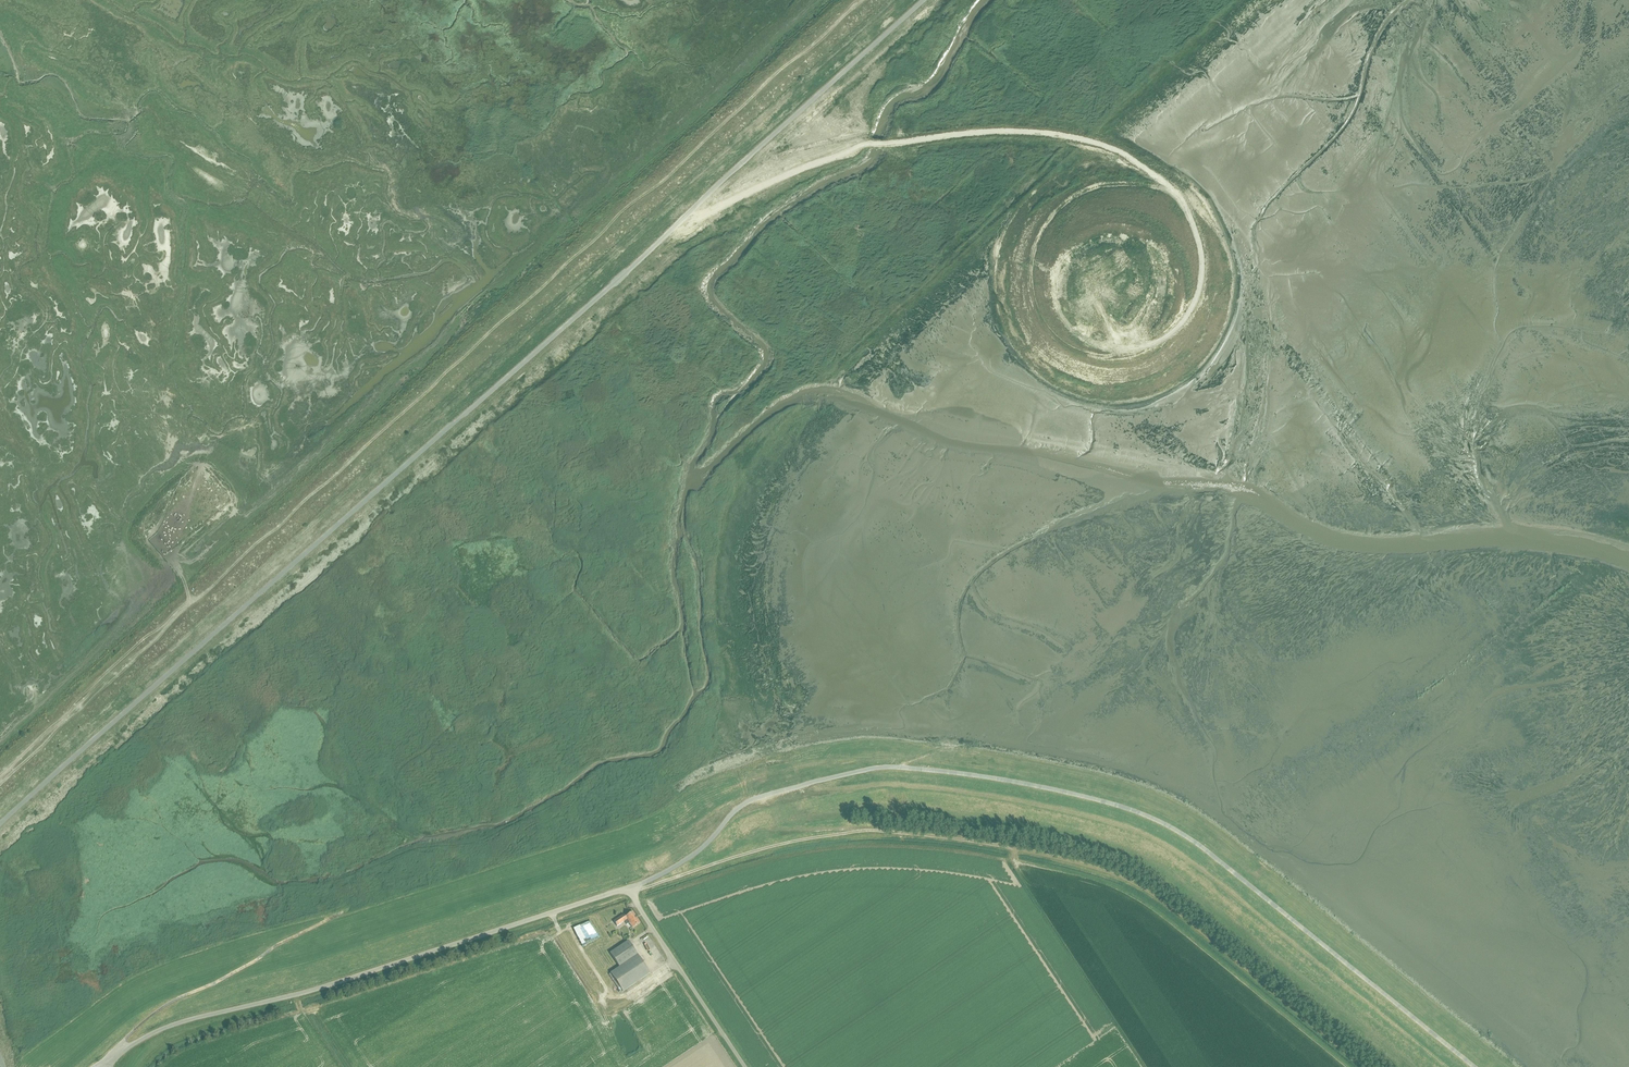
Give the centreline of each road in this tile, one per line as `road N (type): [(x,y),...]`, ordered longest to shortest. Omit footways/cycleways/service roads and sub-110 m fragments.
road 1 (track): [(1082,277),(1080,296),(1092,307),(1119,303),(1122,289),(1122,273),(1097,255),(1077,254),(1065,264),(1054,303),(1074,335),(1106,345),(1150,340),(1194,290),(1197,242),(1176,191),(1155,170),(1057,134),(864,143),(708,209),(659,242),(0,825)]
road 2 (track): [(0,776),(851,0)]
road 3 (unclassified): [(631,887),(694,856),(748,803),(882,769),(1045,789),(1127,810),(1202,849),(1472,1066)]
road 4 (track): [(871,830),(1014,849),(1128,880),(1364,1066)]
road 5 (unclassified): [(110,1066),(136,1041),(183,1021),(326,986),(631,887)]
road 6 (track): [(129,1047),(123,1041),(162,1007),(337,916)]
road 7 (track): [(871,830),(762,849),(631,887)]
road 8 (unclassified): [(746,1066),(631,887)]

